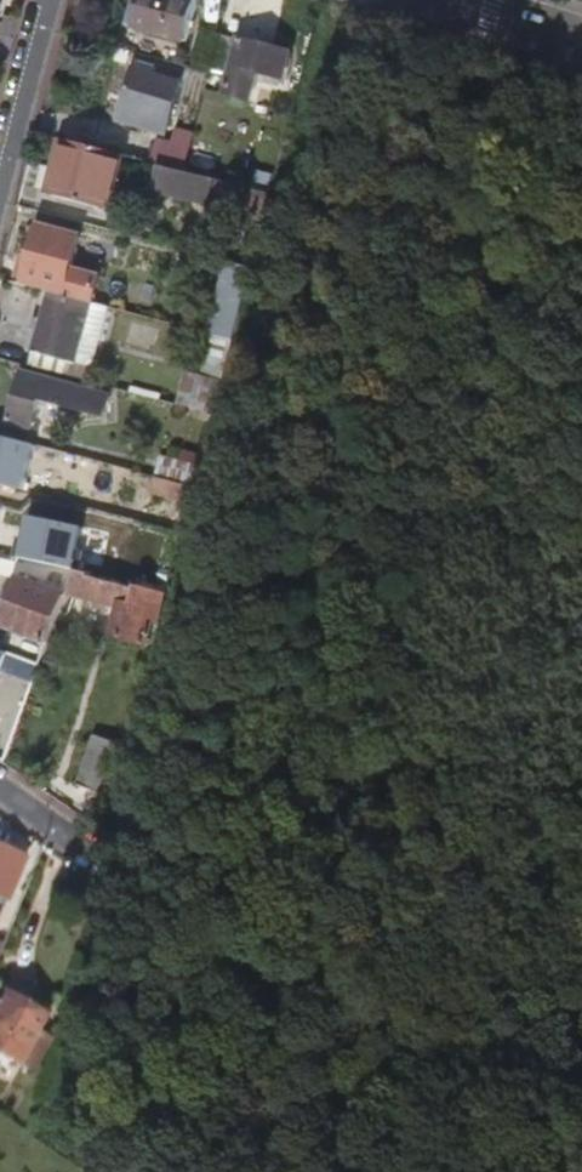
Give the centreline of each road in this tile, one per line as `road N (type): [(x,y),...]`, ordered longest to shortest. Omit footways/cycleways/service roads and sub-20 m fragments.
road 1 (residential): [(0,186),(49,0)]
road 2 (residential): [(450,0),(581,46)]

